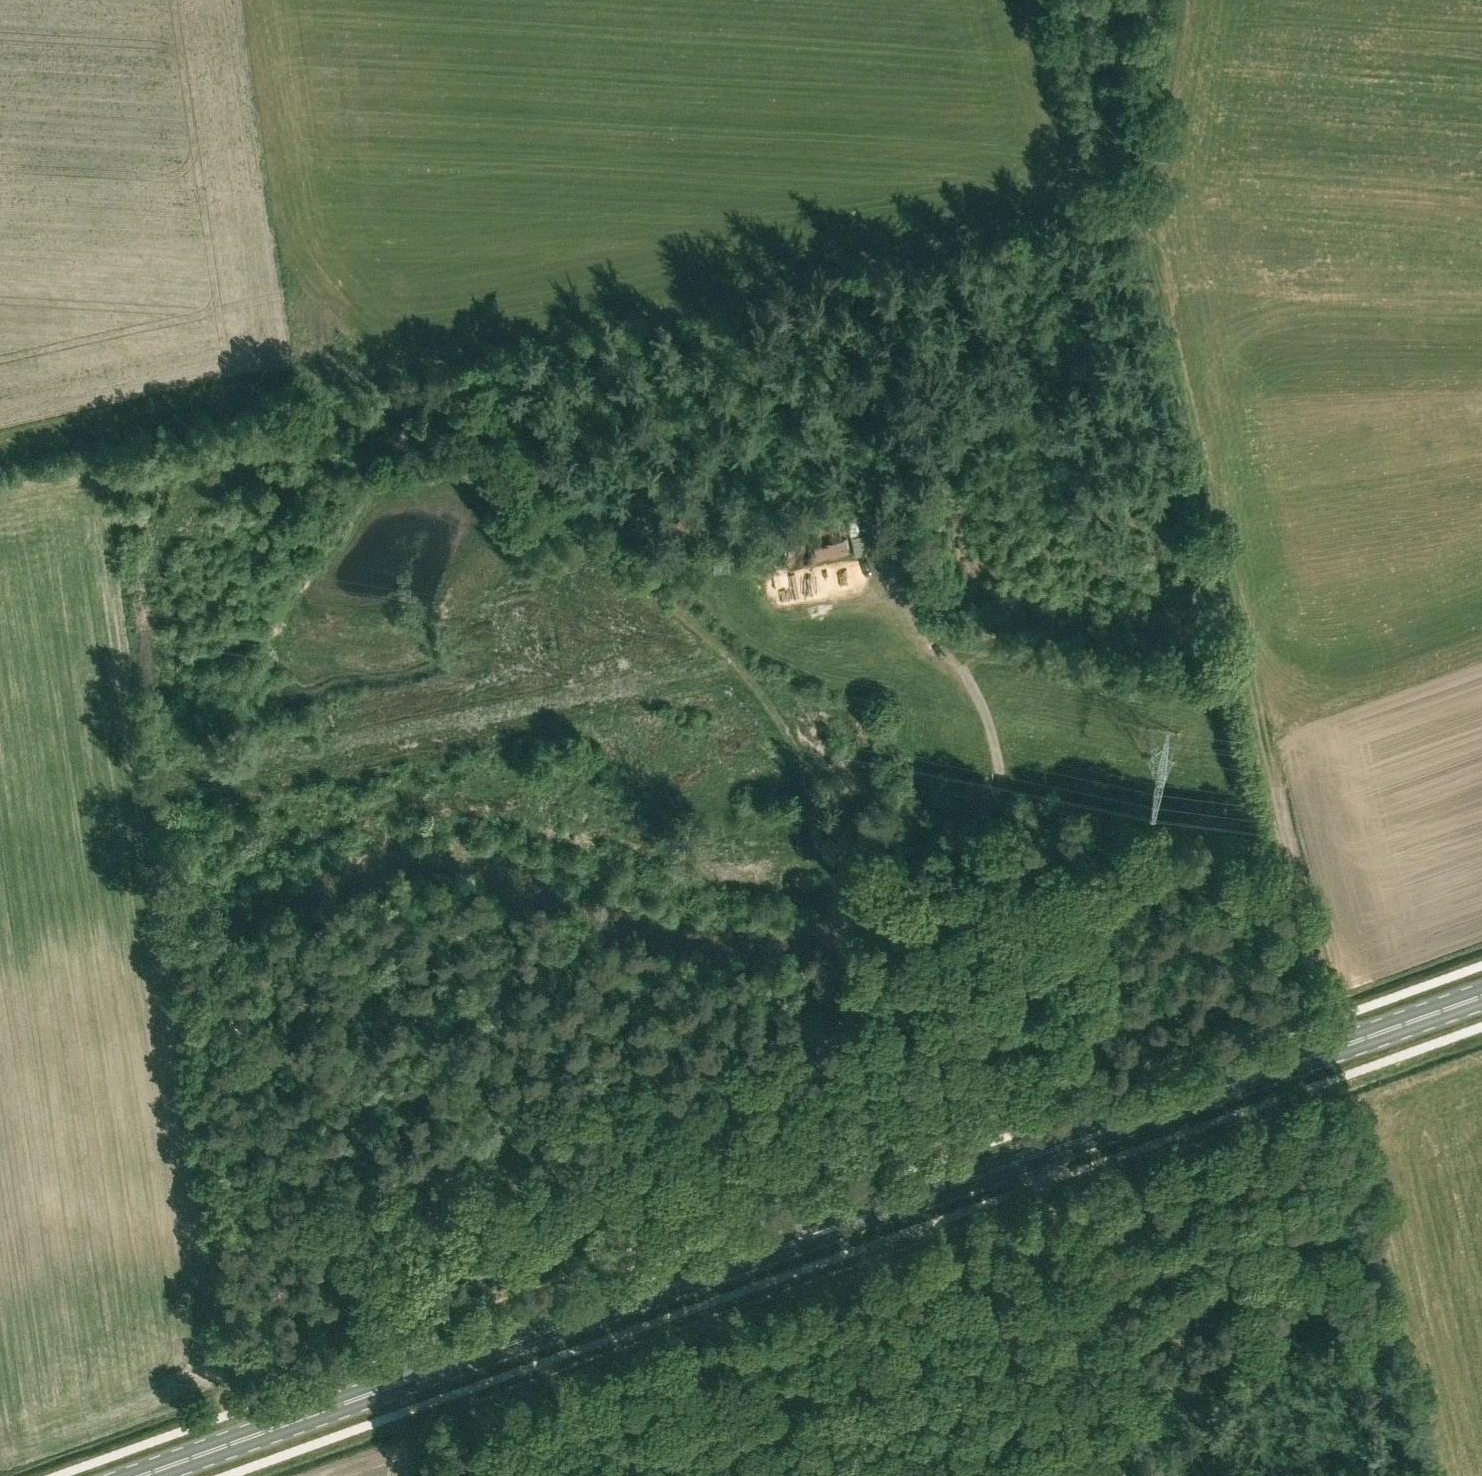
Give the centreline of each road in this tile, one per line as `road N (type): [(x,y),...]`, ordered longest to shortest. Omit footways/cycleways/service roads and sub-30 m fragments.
road 1 (primary): [(144,1475),(1481,1000)]
road 2 (track): [(1156,0),(1135,251),(1328,1019)]
road 3 (track): [(1115,1475),(1032,1158)]

